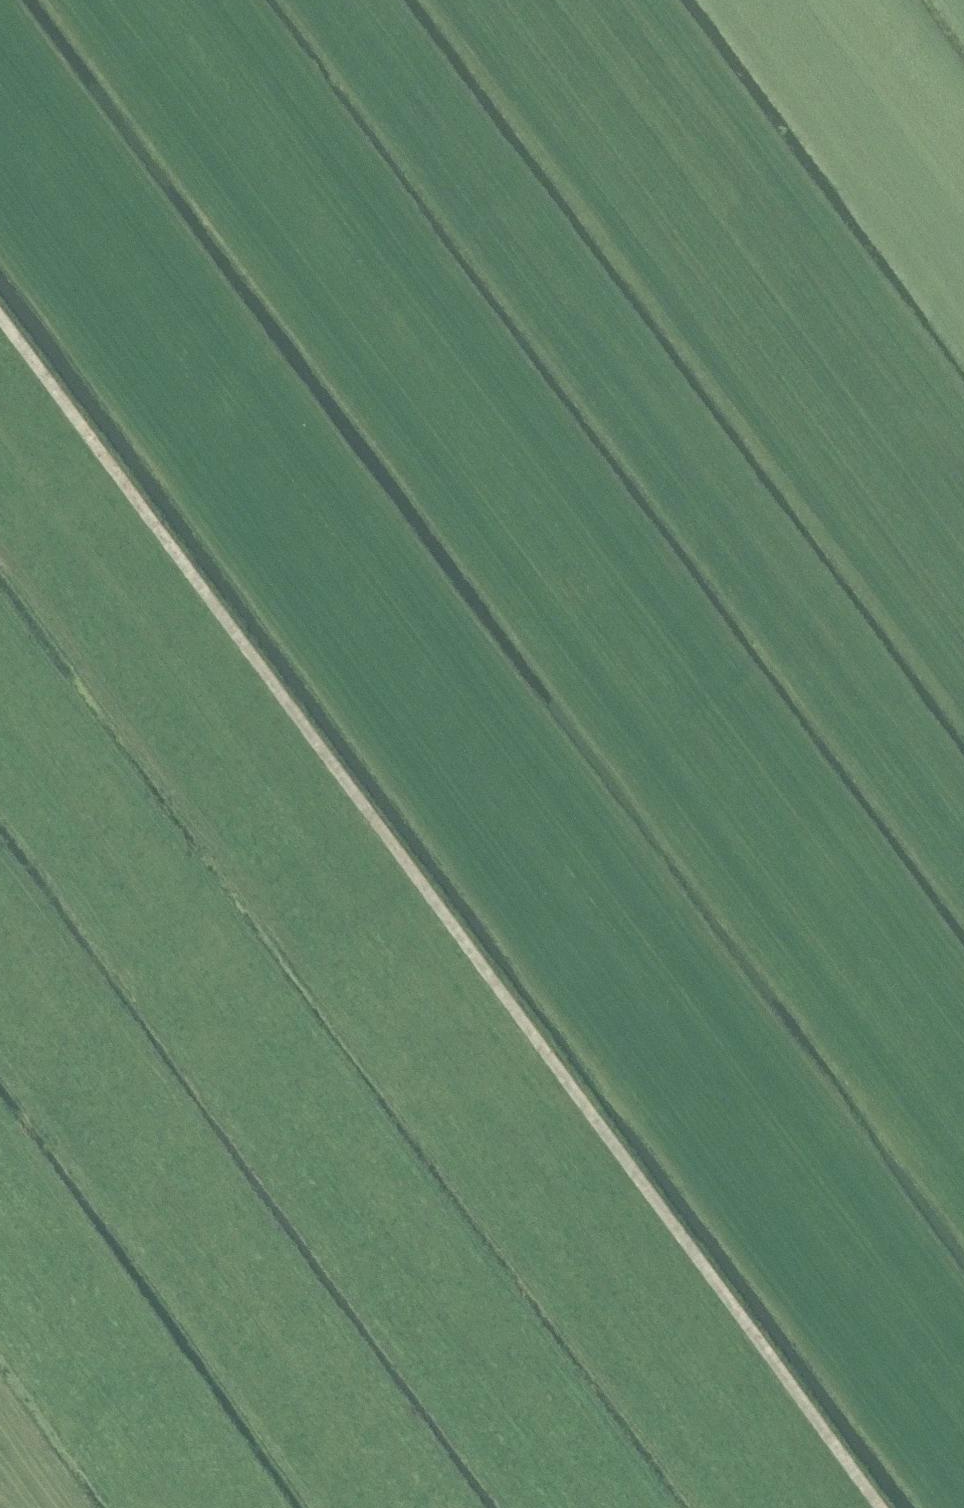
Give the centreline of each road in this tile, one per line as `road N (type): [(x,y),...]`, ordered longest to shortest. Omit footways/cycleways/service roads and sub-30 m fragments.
road 1 (track): [(878,1507),(0,320)]

